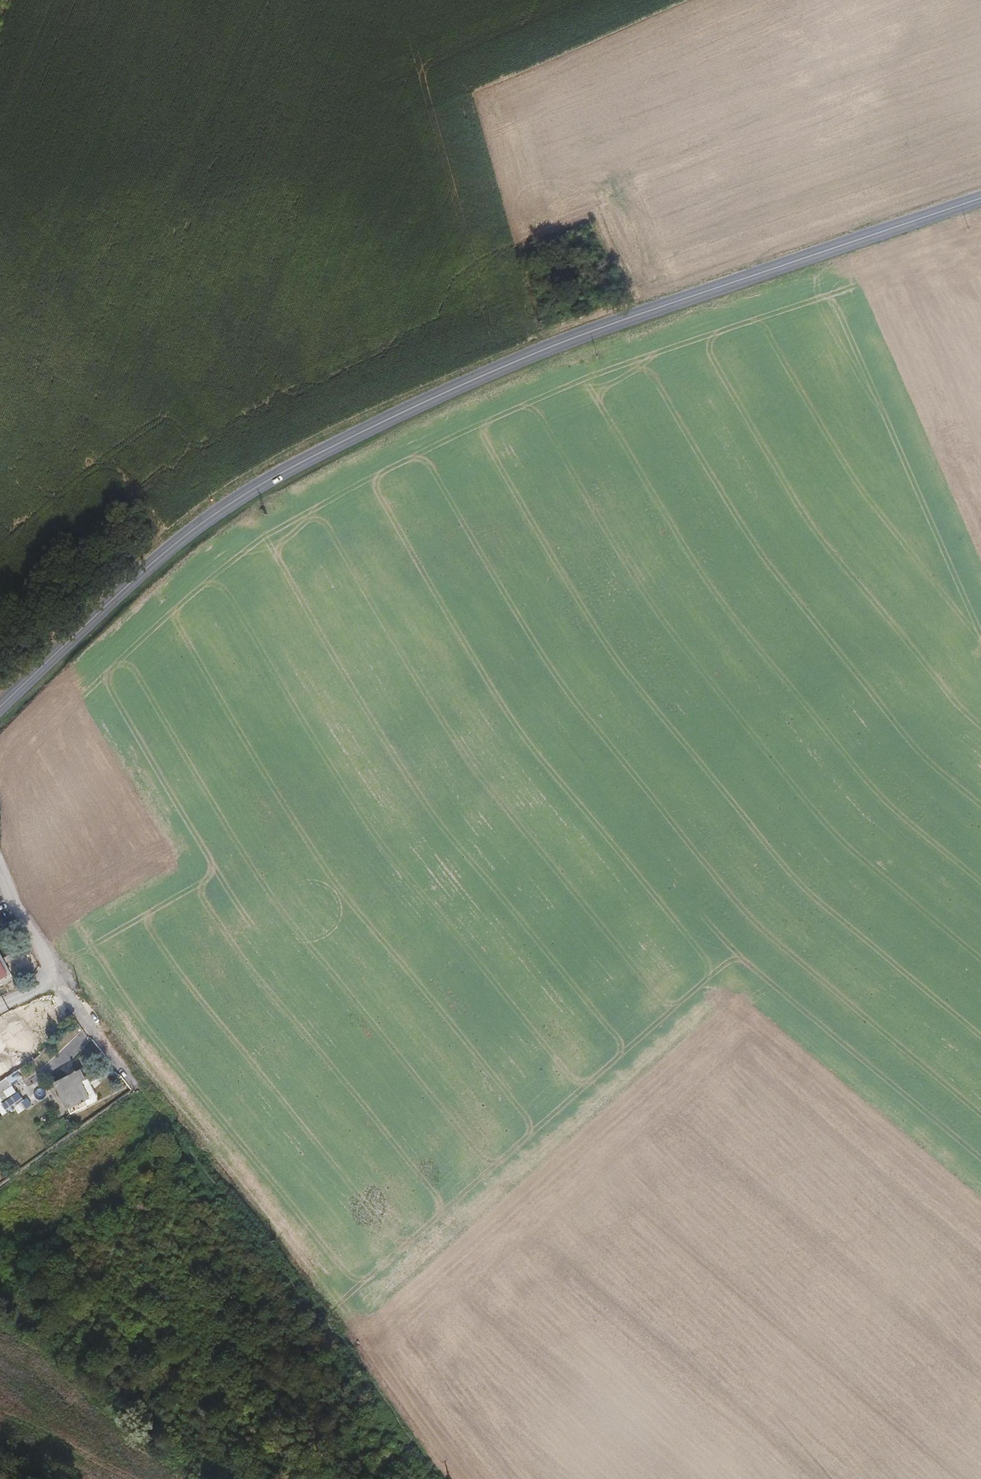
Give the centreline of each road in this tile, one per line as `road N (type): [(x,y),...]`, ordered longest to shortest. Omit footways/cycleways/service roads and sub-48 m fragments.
road 1 (tertiary): [(0,705),(163,552),(299,463),(549,347),(980,198)]

